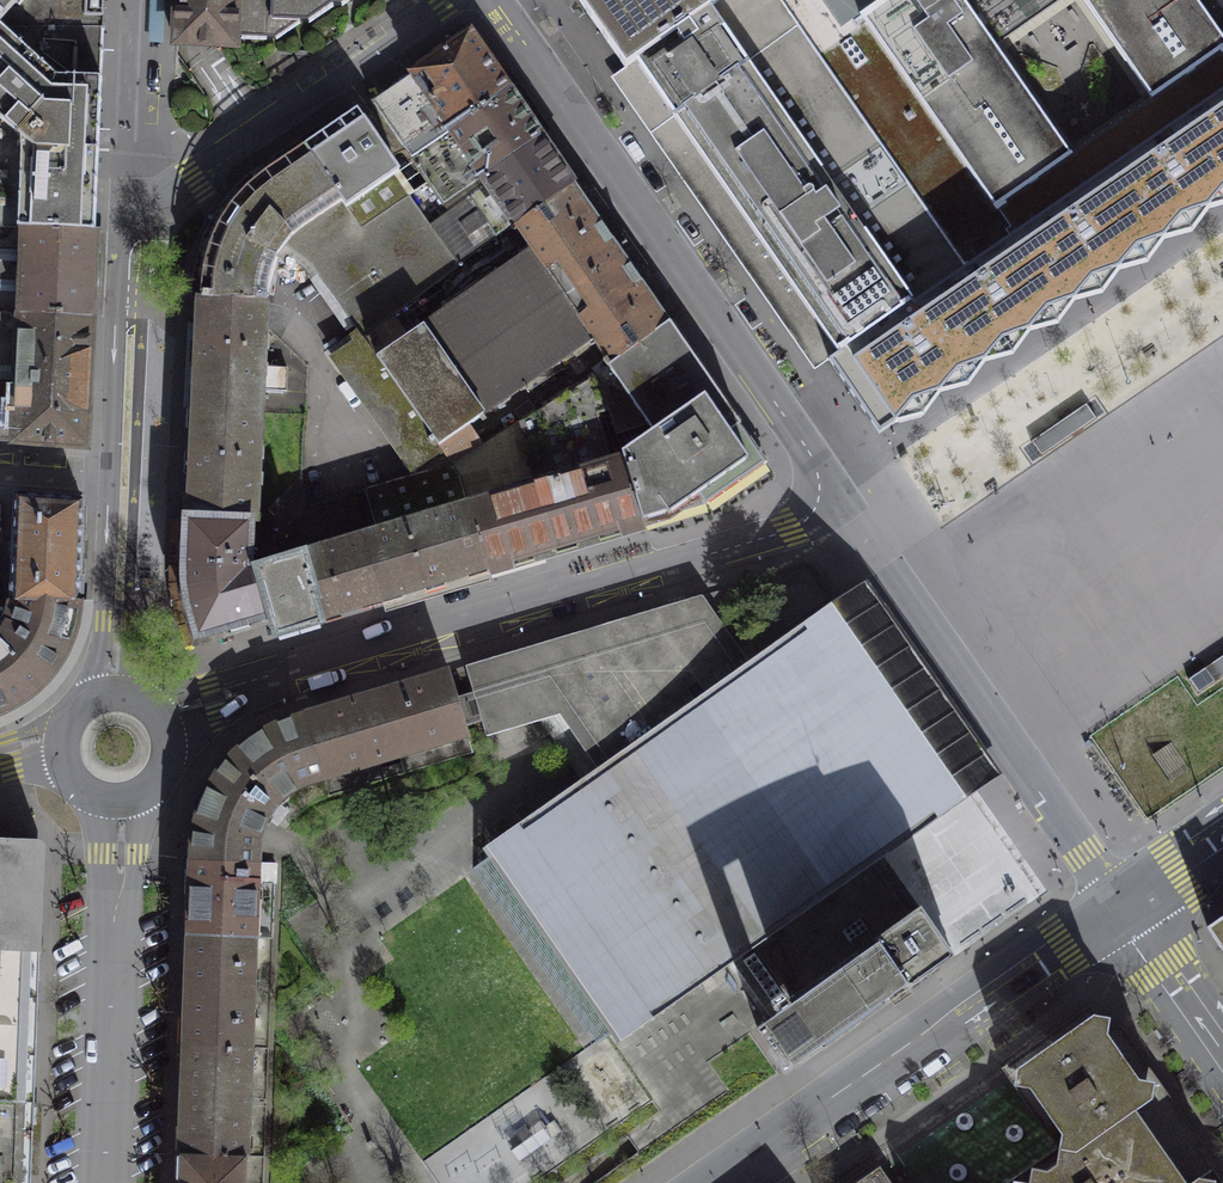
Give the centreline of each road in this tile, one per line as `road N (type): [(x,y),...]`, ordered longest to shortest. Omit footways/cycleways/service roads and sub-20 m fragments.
road 1 (residential): [(151,721),(788,531),(846,503)]
road 2 (residential): [(846,503),(497,0)]
road 3 (secondary): [(1127,904),(713,1182)]
road 4 (residential): [(846,503),(1127,904)]
road 5 (residential): [(102,1182),(111,778)]
road 6 (residential): [(451,0),(170,192),(139,223)]
road 7 (residential): [(139,223),(128,471)]
road 8 (residential): [(128,471),(114,700)]
road 9 (residential): [(144,0),(139,223)]
road 10 (secondary): [(1127,904),(1222,1039)]
road 11 (residential): [(0,463),(128,471)]

